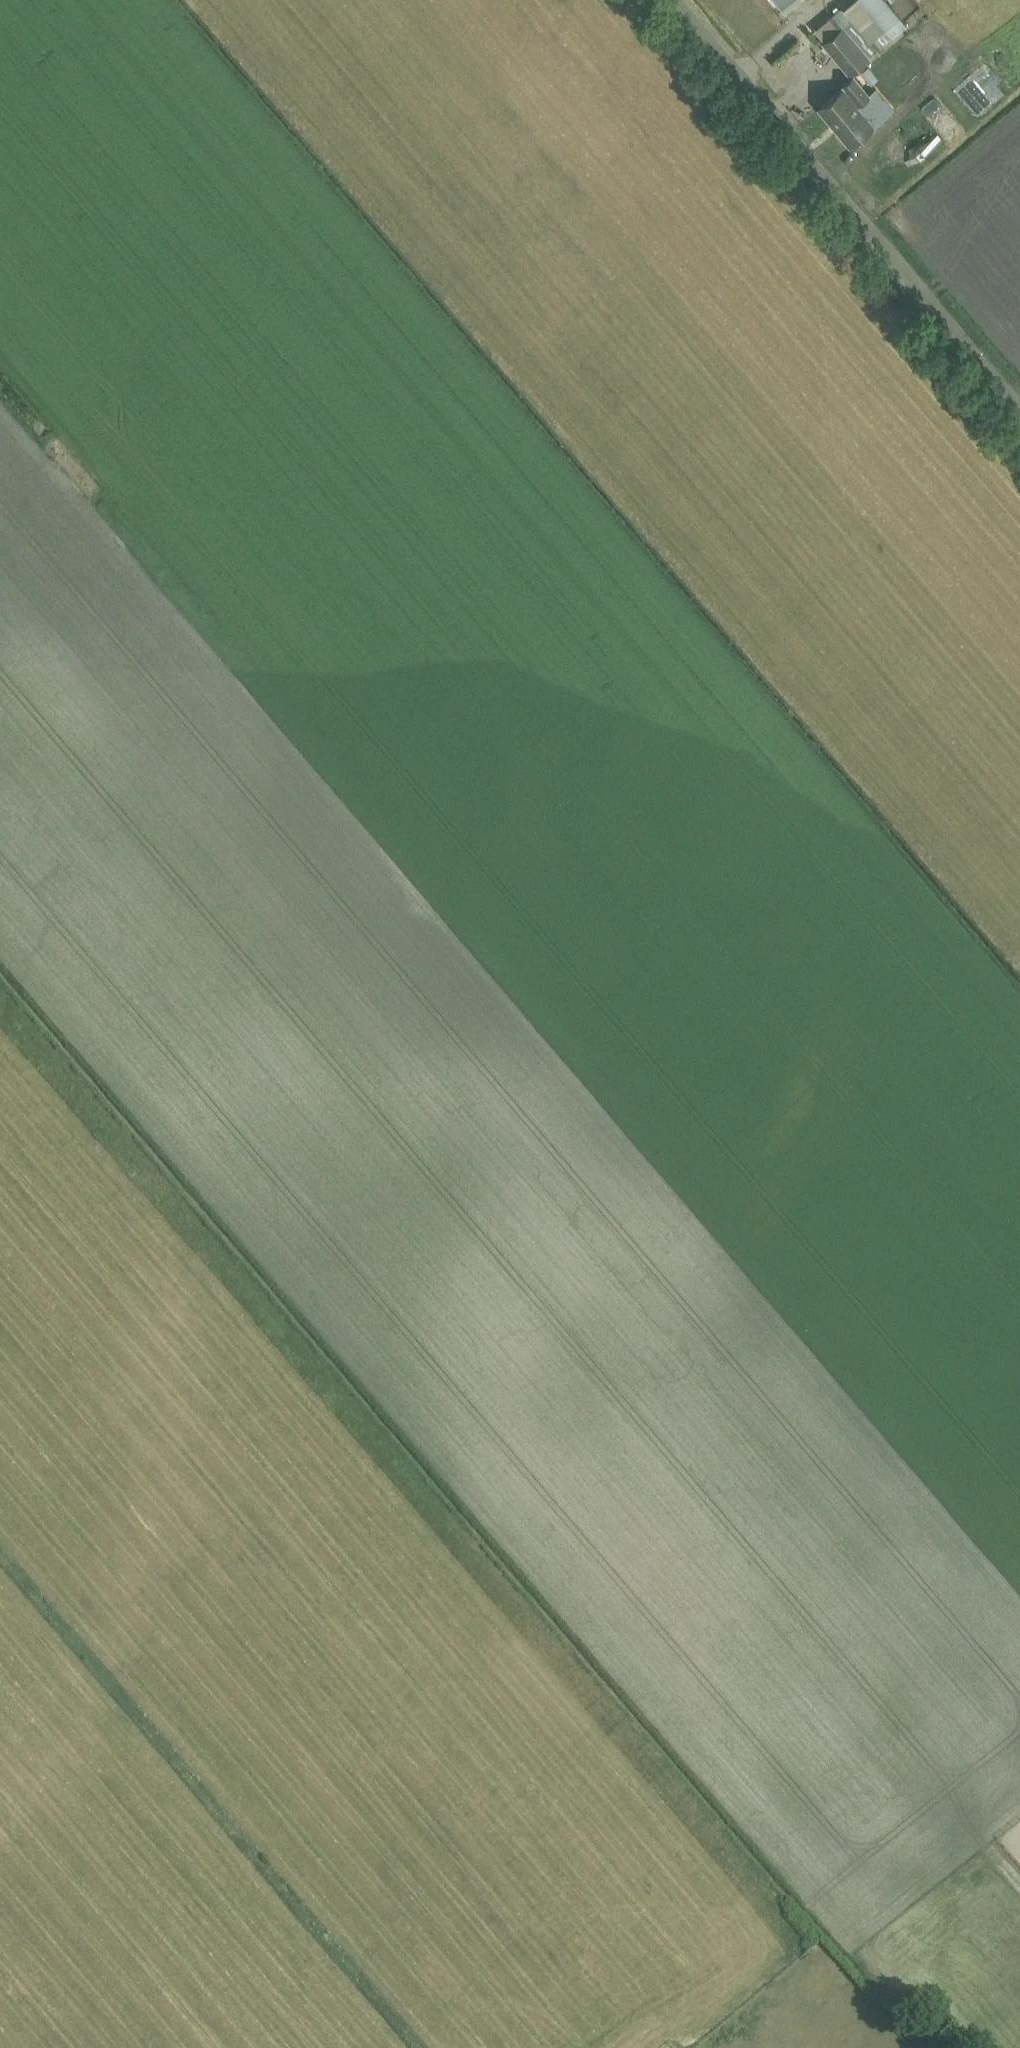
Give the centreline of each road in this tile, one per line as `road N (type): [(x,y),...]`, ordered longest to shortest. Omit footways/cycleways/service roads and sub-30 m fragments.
road 1 (unclassified): [(1019,401),(682,0)]

